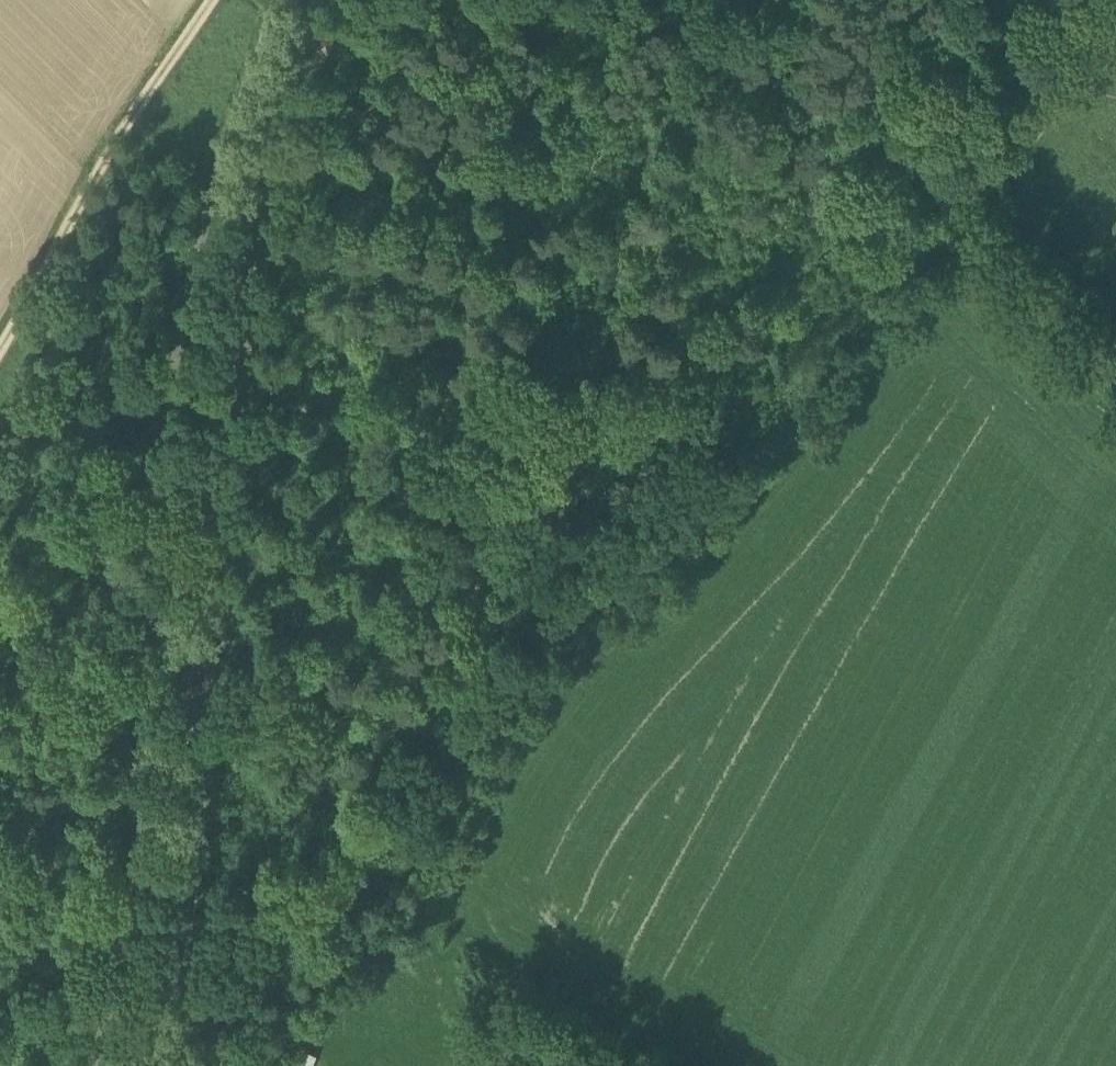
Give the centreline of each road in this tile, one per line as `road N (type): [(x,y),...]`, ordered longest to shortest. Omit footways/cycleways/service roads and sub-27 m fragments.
road 1 (tertiary): [(180,1065),(249,256),(331,0)]
road 2 (track): [(210,0),(74,207),(0,347)]
road 3 (track): [(918,185),(960,178),(1115,26)]

